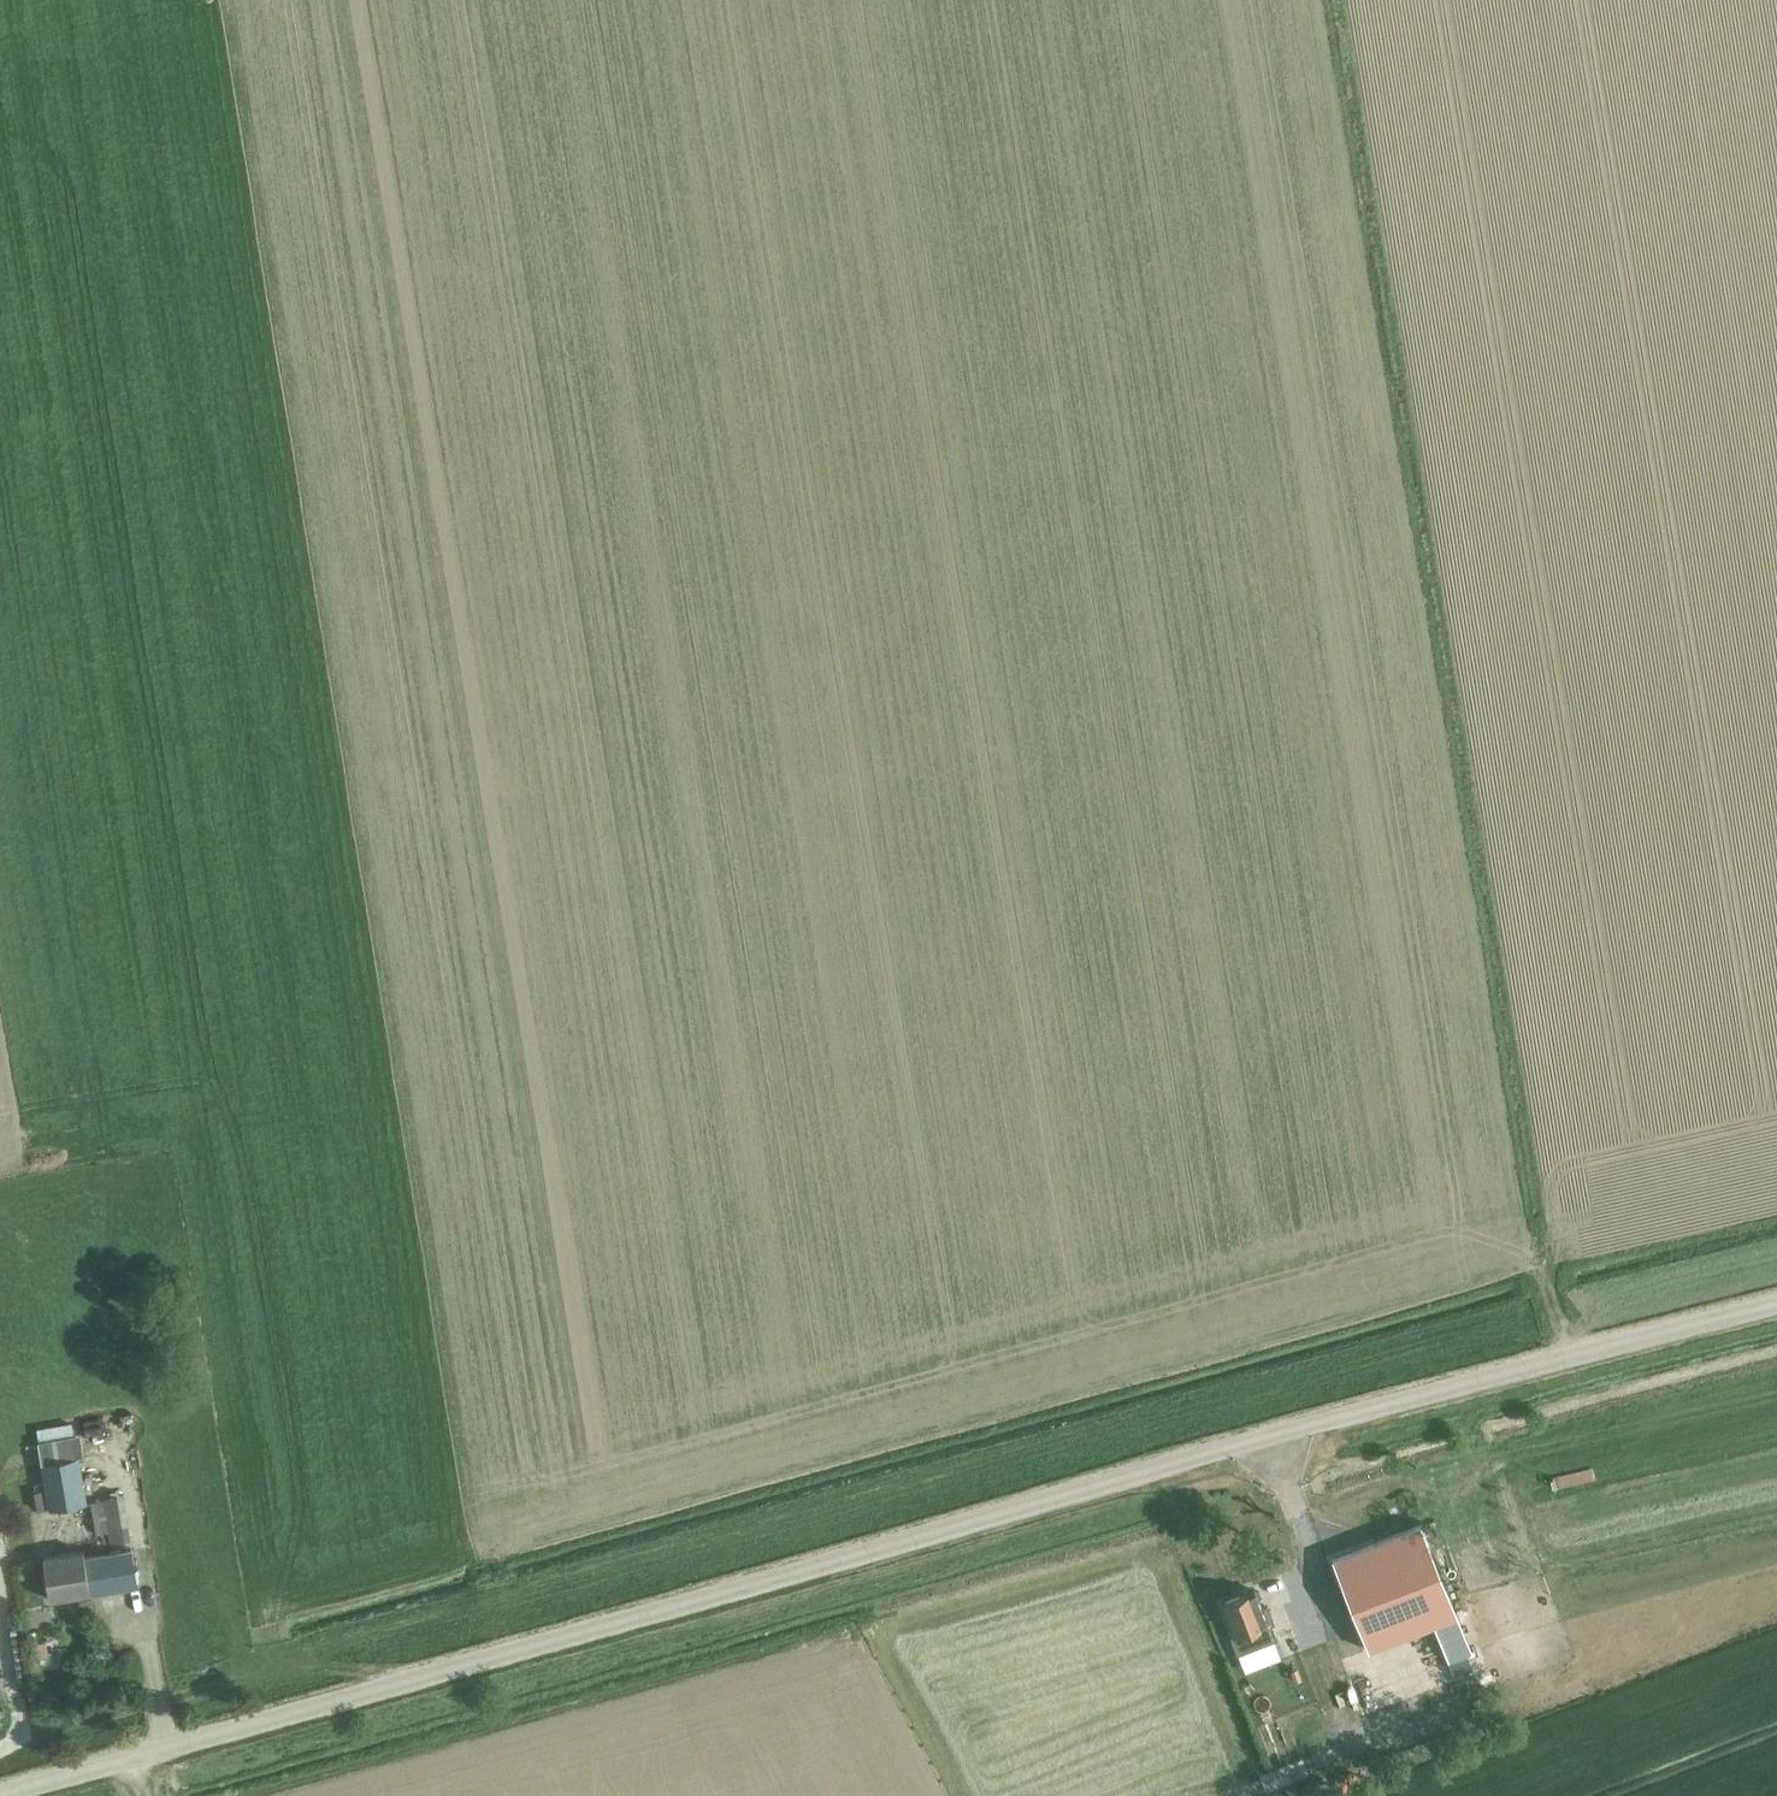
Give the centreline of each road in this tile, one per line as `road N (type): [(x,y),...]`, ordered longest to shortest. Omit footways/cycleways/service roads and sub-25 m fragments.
road 1 (tertiary): [(0,1789),(1776,1303)]

